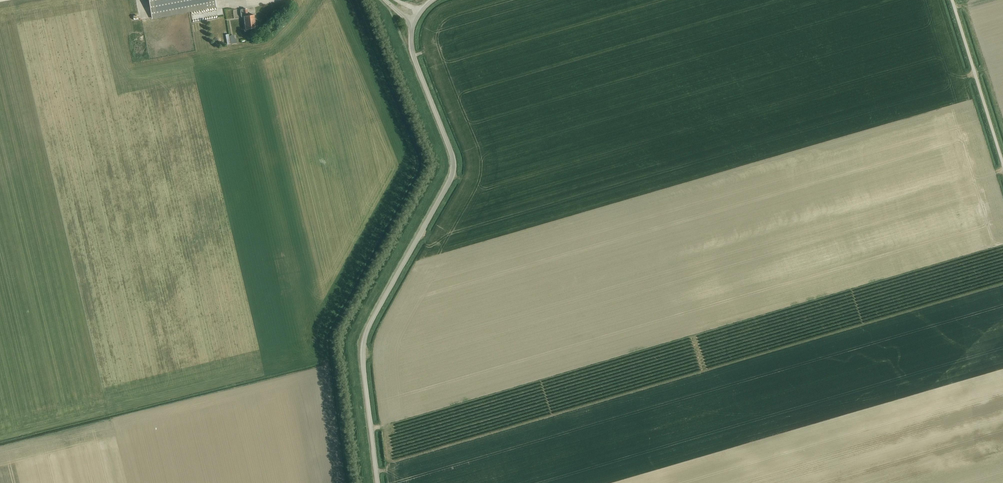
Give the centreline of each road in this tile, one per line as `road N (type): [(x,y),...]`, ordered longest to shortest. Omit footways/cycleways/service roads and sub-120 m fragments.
road 1 (unclassified): [(378,482),(365,337),(454,167),(413,56),(415,22)]
road 2 (unclassified): [(1002,163),(952,0)]

